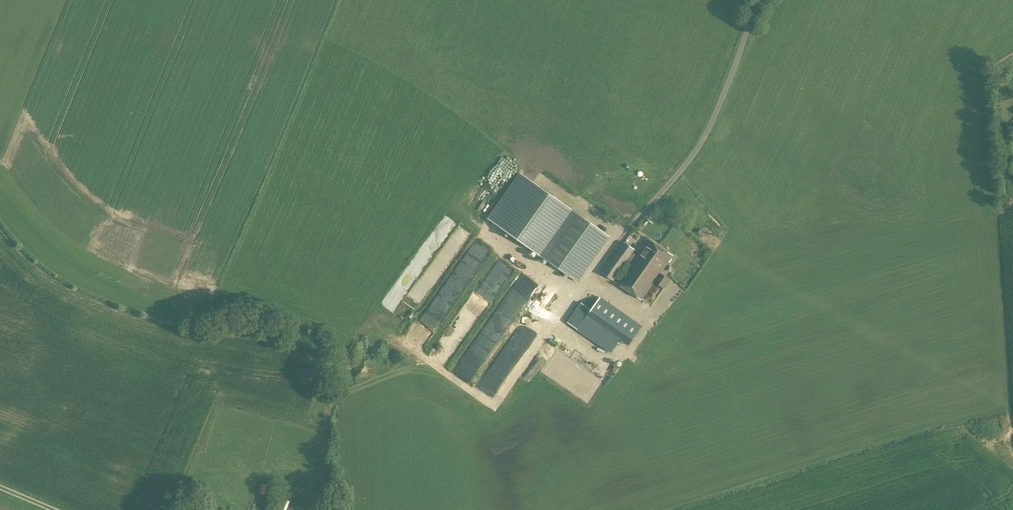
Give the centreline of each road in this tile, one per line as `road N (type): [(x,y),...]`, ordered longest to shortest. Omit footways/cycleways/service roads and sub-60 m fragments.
road 1 (unclassified): [(621,235),(696,150),(760,0)]

